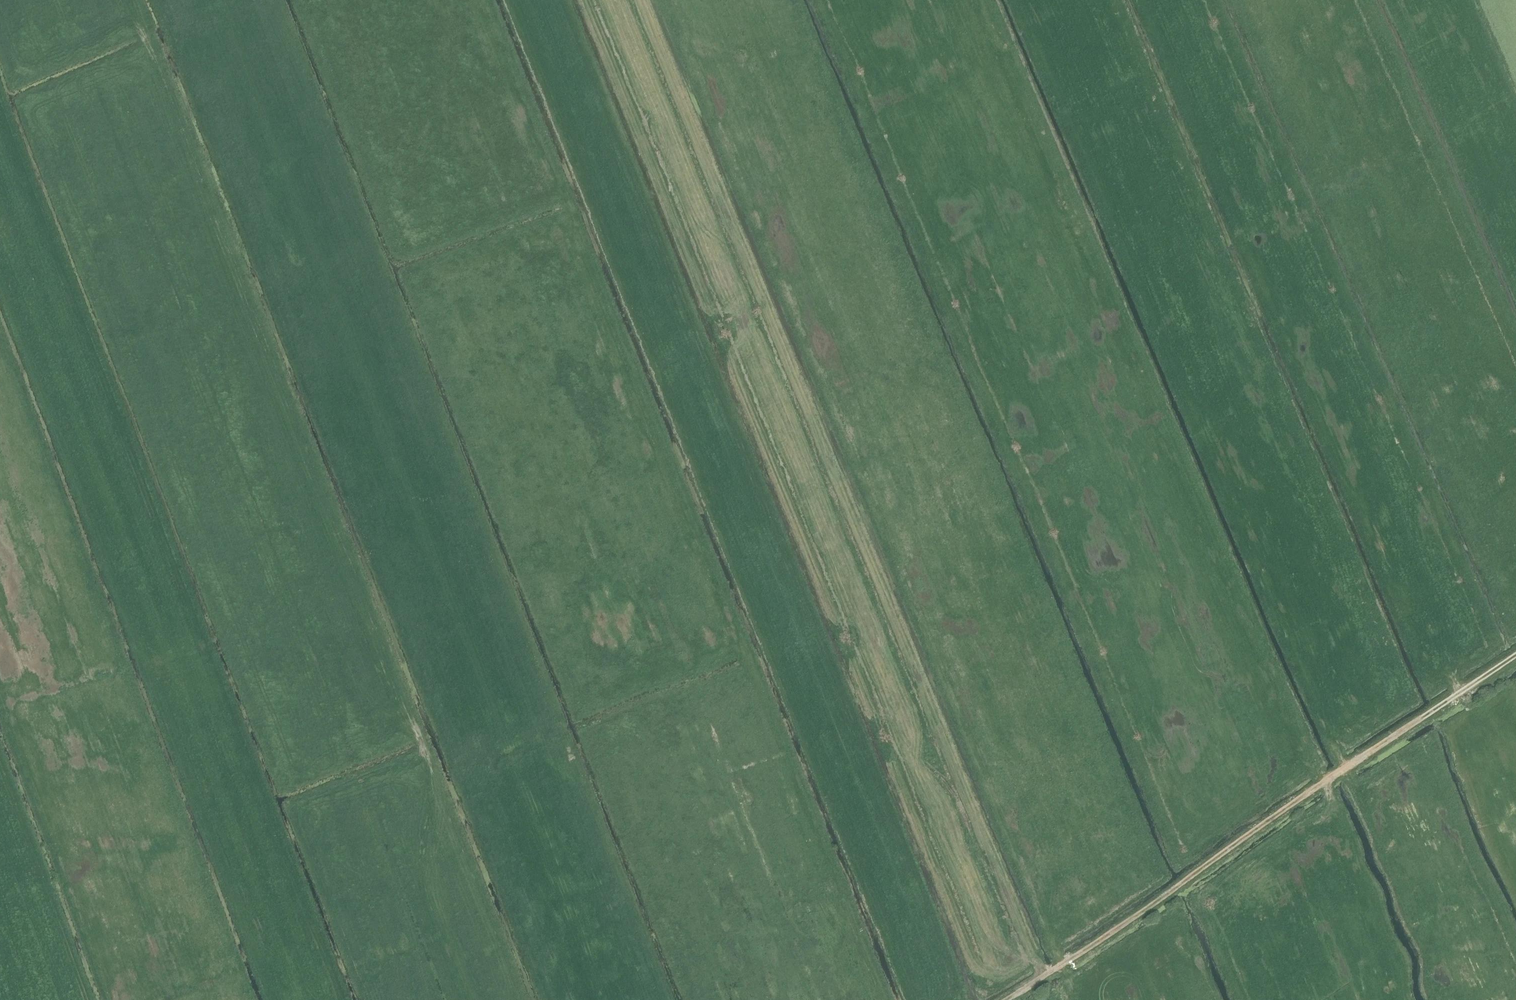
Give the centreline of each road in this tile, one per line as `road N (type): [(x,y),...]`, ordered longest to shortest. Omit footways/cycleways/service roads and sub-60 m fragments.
road 1 (track): [(1515,651),(988,999)]

